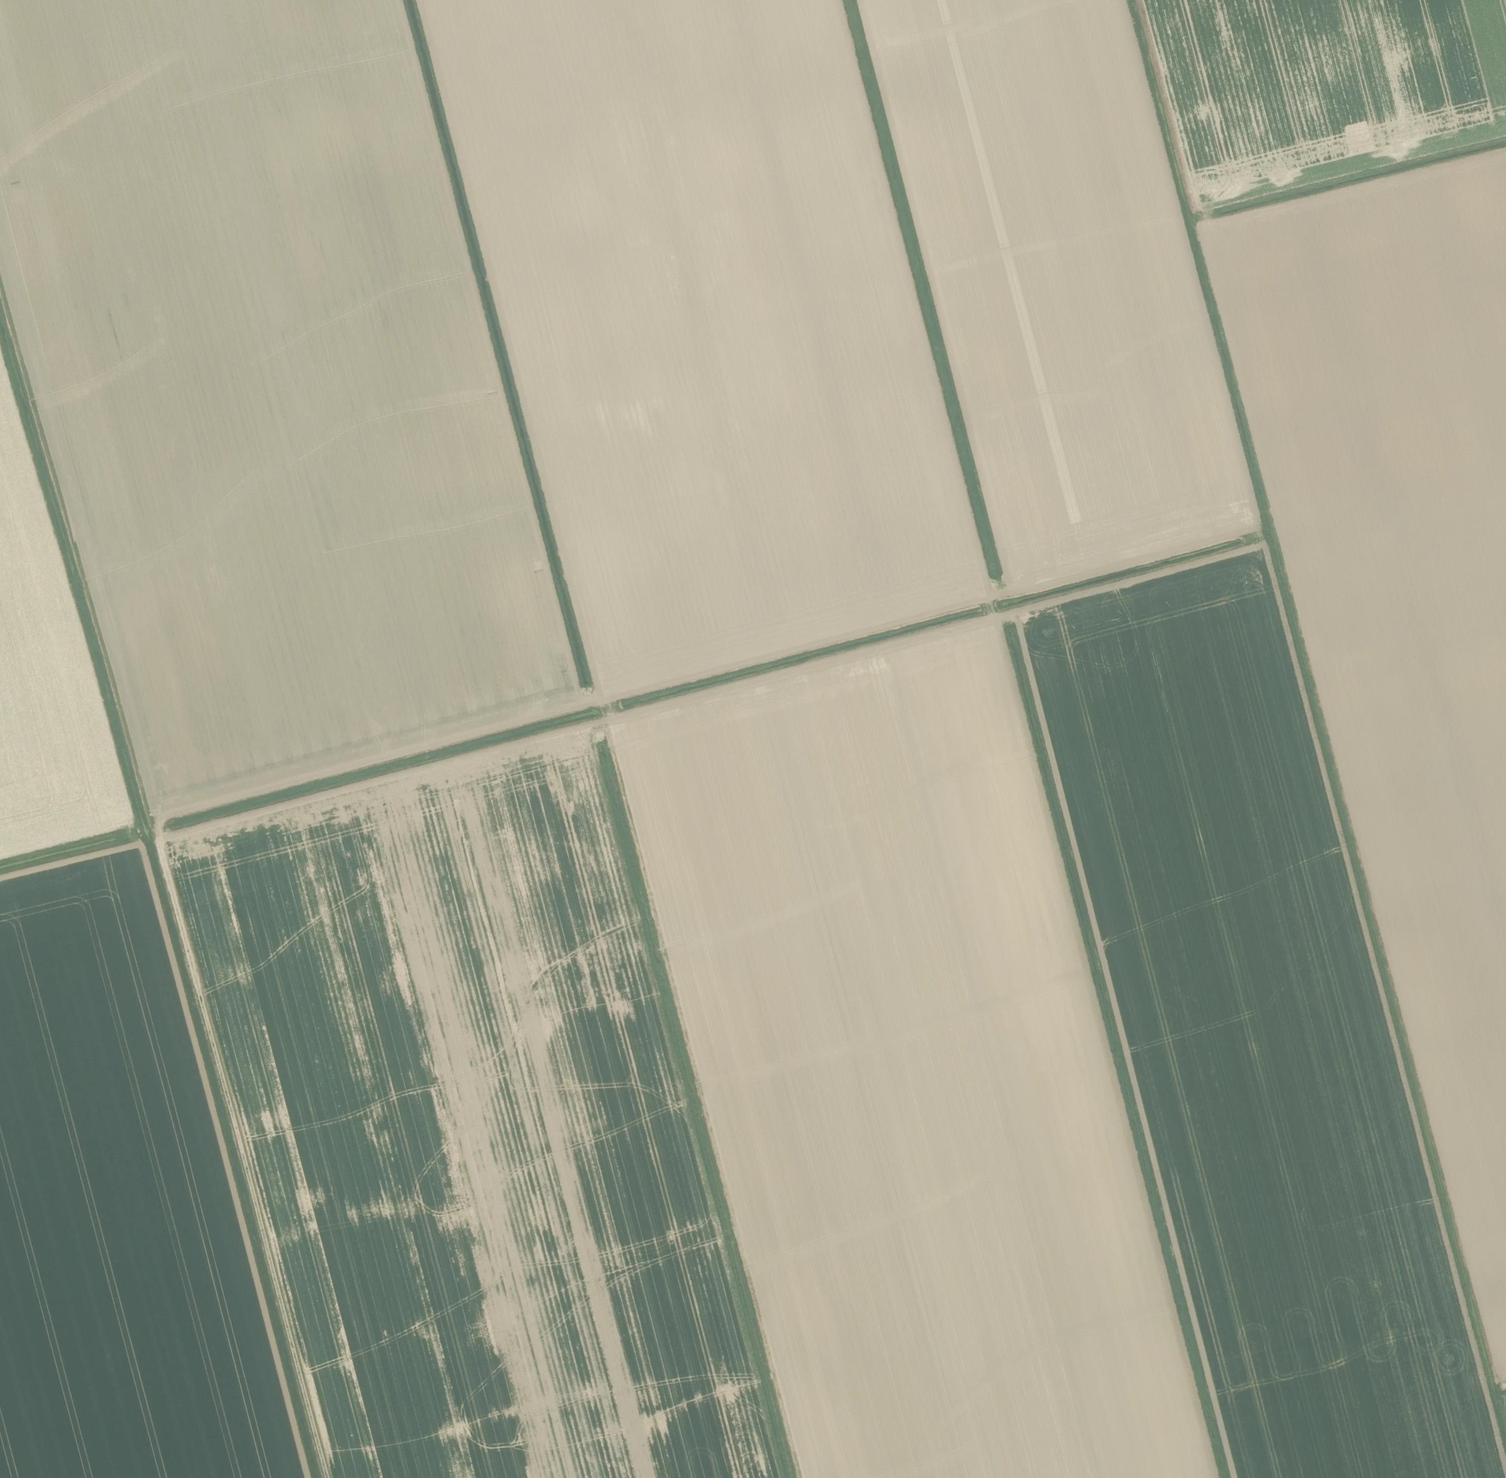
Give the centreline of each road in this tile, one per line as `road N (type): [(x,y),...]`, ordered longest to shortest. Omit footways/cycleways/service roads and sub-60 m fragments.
road 1 (track): [(327,1477),(156,835)]

